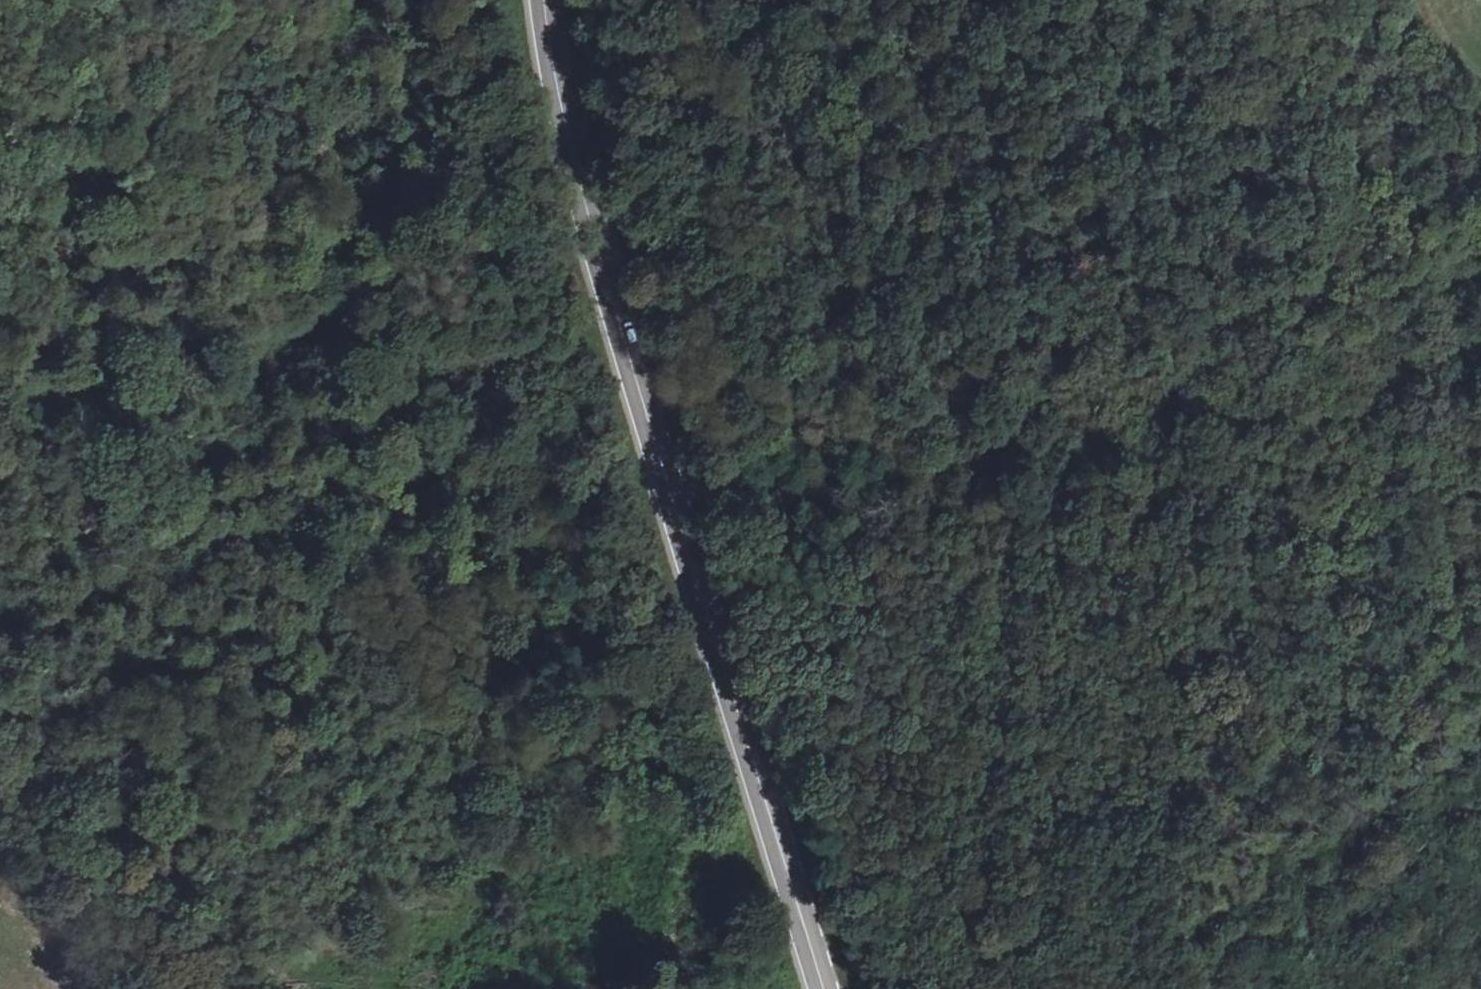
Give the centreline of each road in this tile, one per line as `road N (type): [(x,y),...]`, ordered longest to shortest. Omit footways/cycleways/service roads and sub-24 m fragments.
road 1 (tertiary): [(819,988),(611,300),(554,80),(544,0)]

